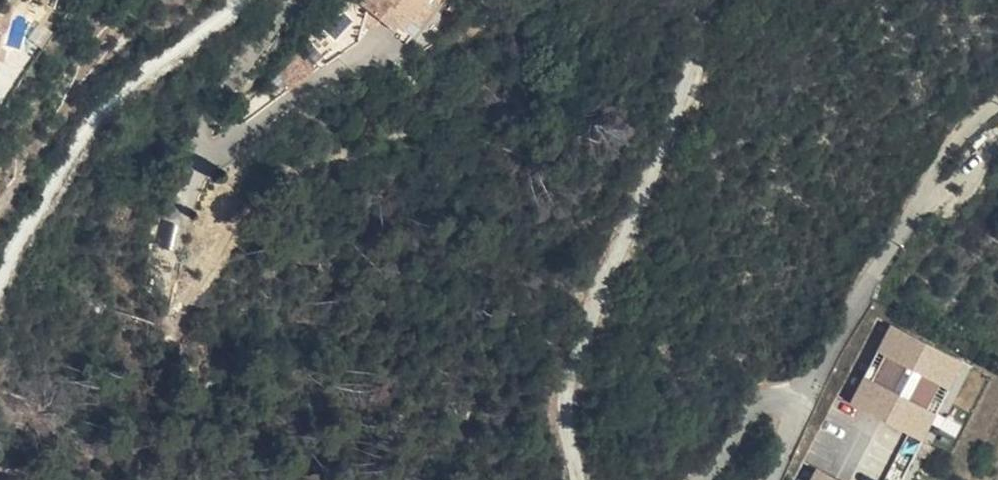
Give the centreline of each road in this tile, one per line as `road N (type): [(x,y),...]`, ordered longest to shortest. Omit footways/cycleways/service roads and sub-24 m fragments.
road 1 (residential): [(579,479),(565,428),(568,364),(622,247),(714,0)]
road 2 (residential): [(238,0),(90,125),(0,285)]
road 3 (residential): [(802,404),(955,147),(997,110)]
road 4 (residential): [(802,404),(764,398),(701,479)]

